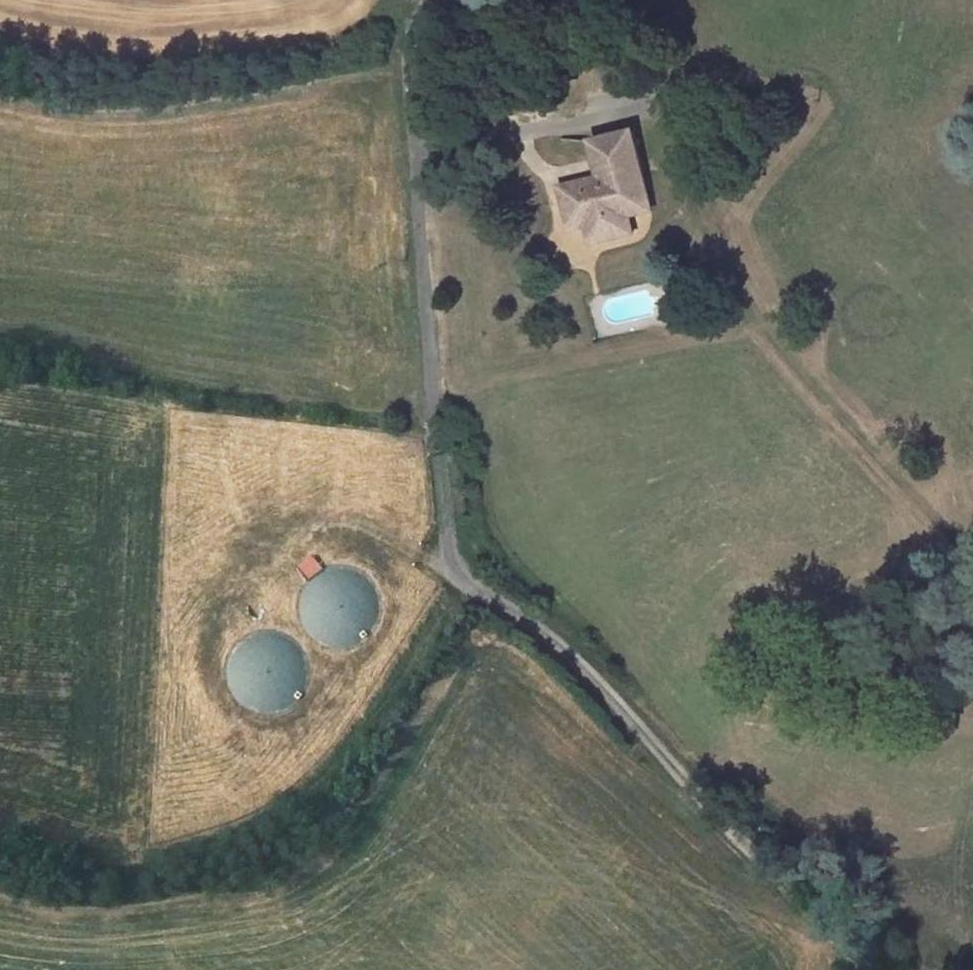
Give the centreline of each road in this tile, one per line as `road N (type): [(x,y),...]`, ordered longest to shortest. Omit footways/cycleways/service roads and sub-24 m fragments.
road 1 (residential): [(409,31),(453,538),(491,585),(630,709),(875,969)]

